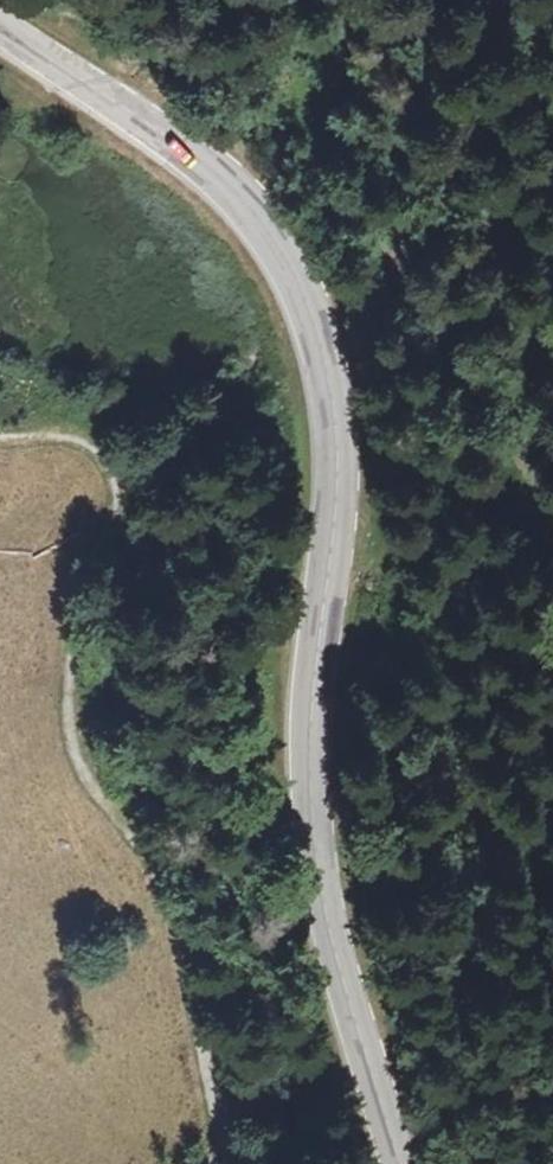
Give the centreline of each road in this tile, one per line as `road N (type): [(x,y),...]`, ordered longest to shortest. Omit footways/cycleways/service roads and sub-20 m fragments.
road 1 (secondary): [(0,89),(135,110),(261,219),(306,309),(328,386),(337,479),(309,804),(327,926),(401,1163)]

